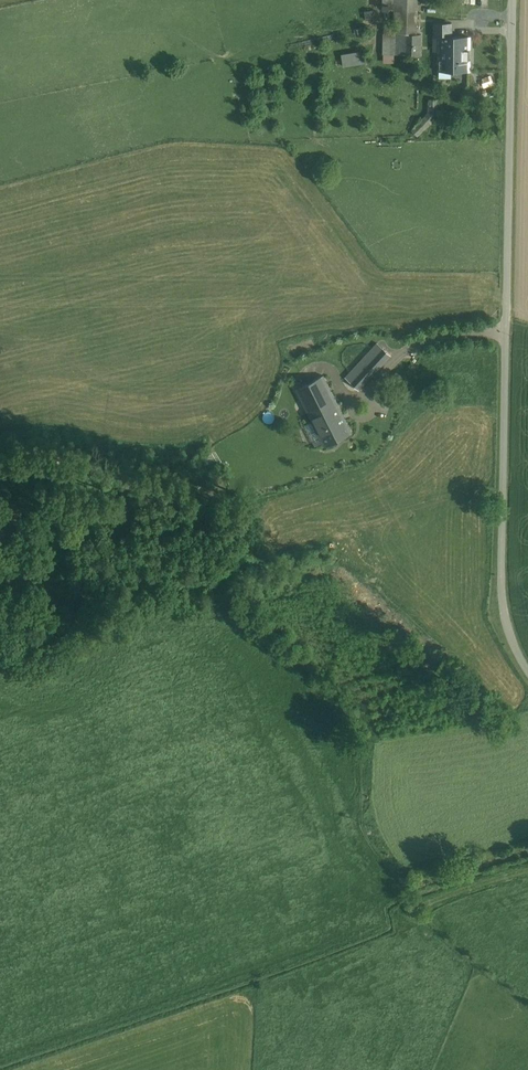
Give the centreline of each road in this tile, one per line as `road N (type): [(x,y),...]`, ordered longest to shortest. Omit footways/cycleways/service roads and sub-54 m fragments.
road 1 (unclassified): [(527,671),(506,621),(501,557),(513,0)]
road 2 (track): [(391,889),(527,853)]

